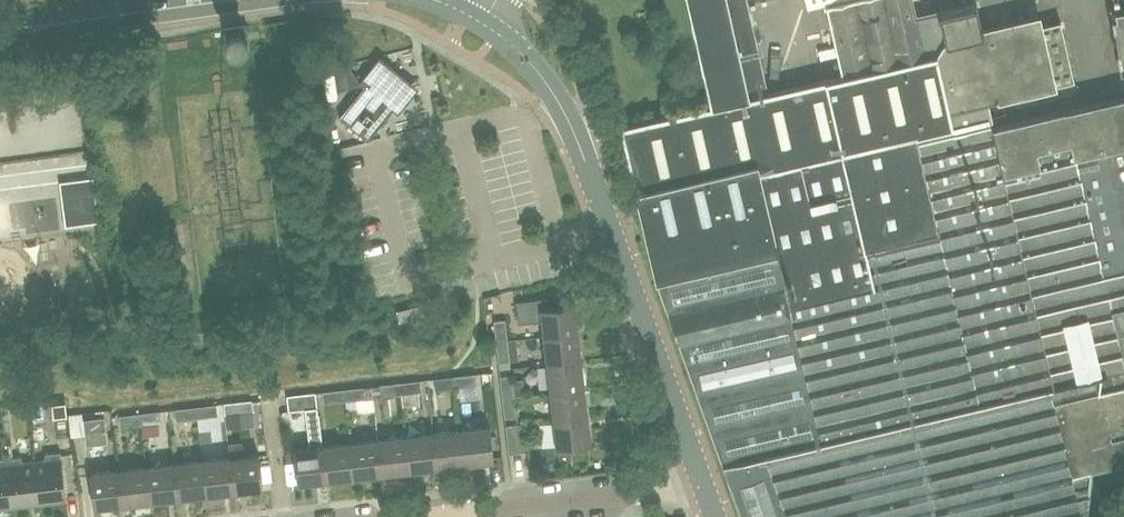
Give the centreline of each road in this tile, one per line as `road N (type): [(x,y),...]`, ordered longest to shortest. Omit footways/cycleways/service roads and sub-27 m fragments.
road 1 (tertiary): [(699,477),(554,97),(483,22)]
road 2 (residential): [(448,516),(653,492),(699,477)]
road 3 (tertiary): [(227,0),(49,26)]

